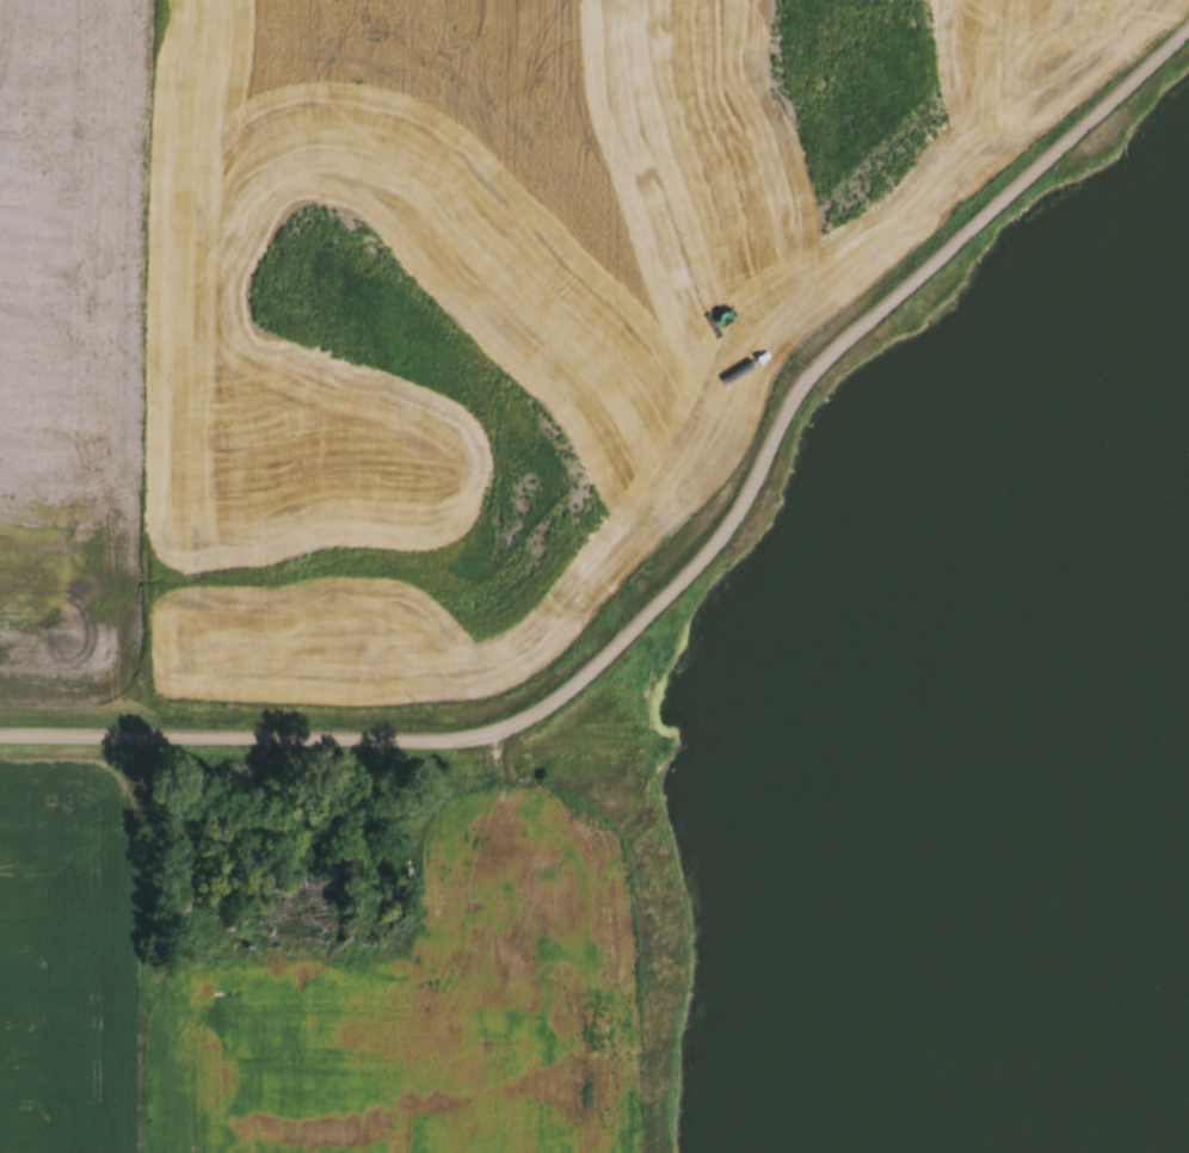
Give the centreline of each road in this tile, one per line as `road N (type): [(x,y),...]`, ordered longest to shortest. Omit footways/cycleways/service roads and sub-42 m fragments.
road 1 (track): [(1188,38),(845,349),(783,424),(714,555),(566,699),(494,740),(0,736)]

